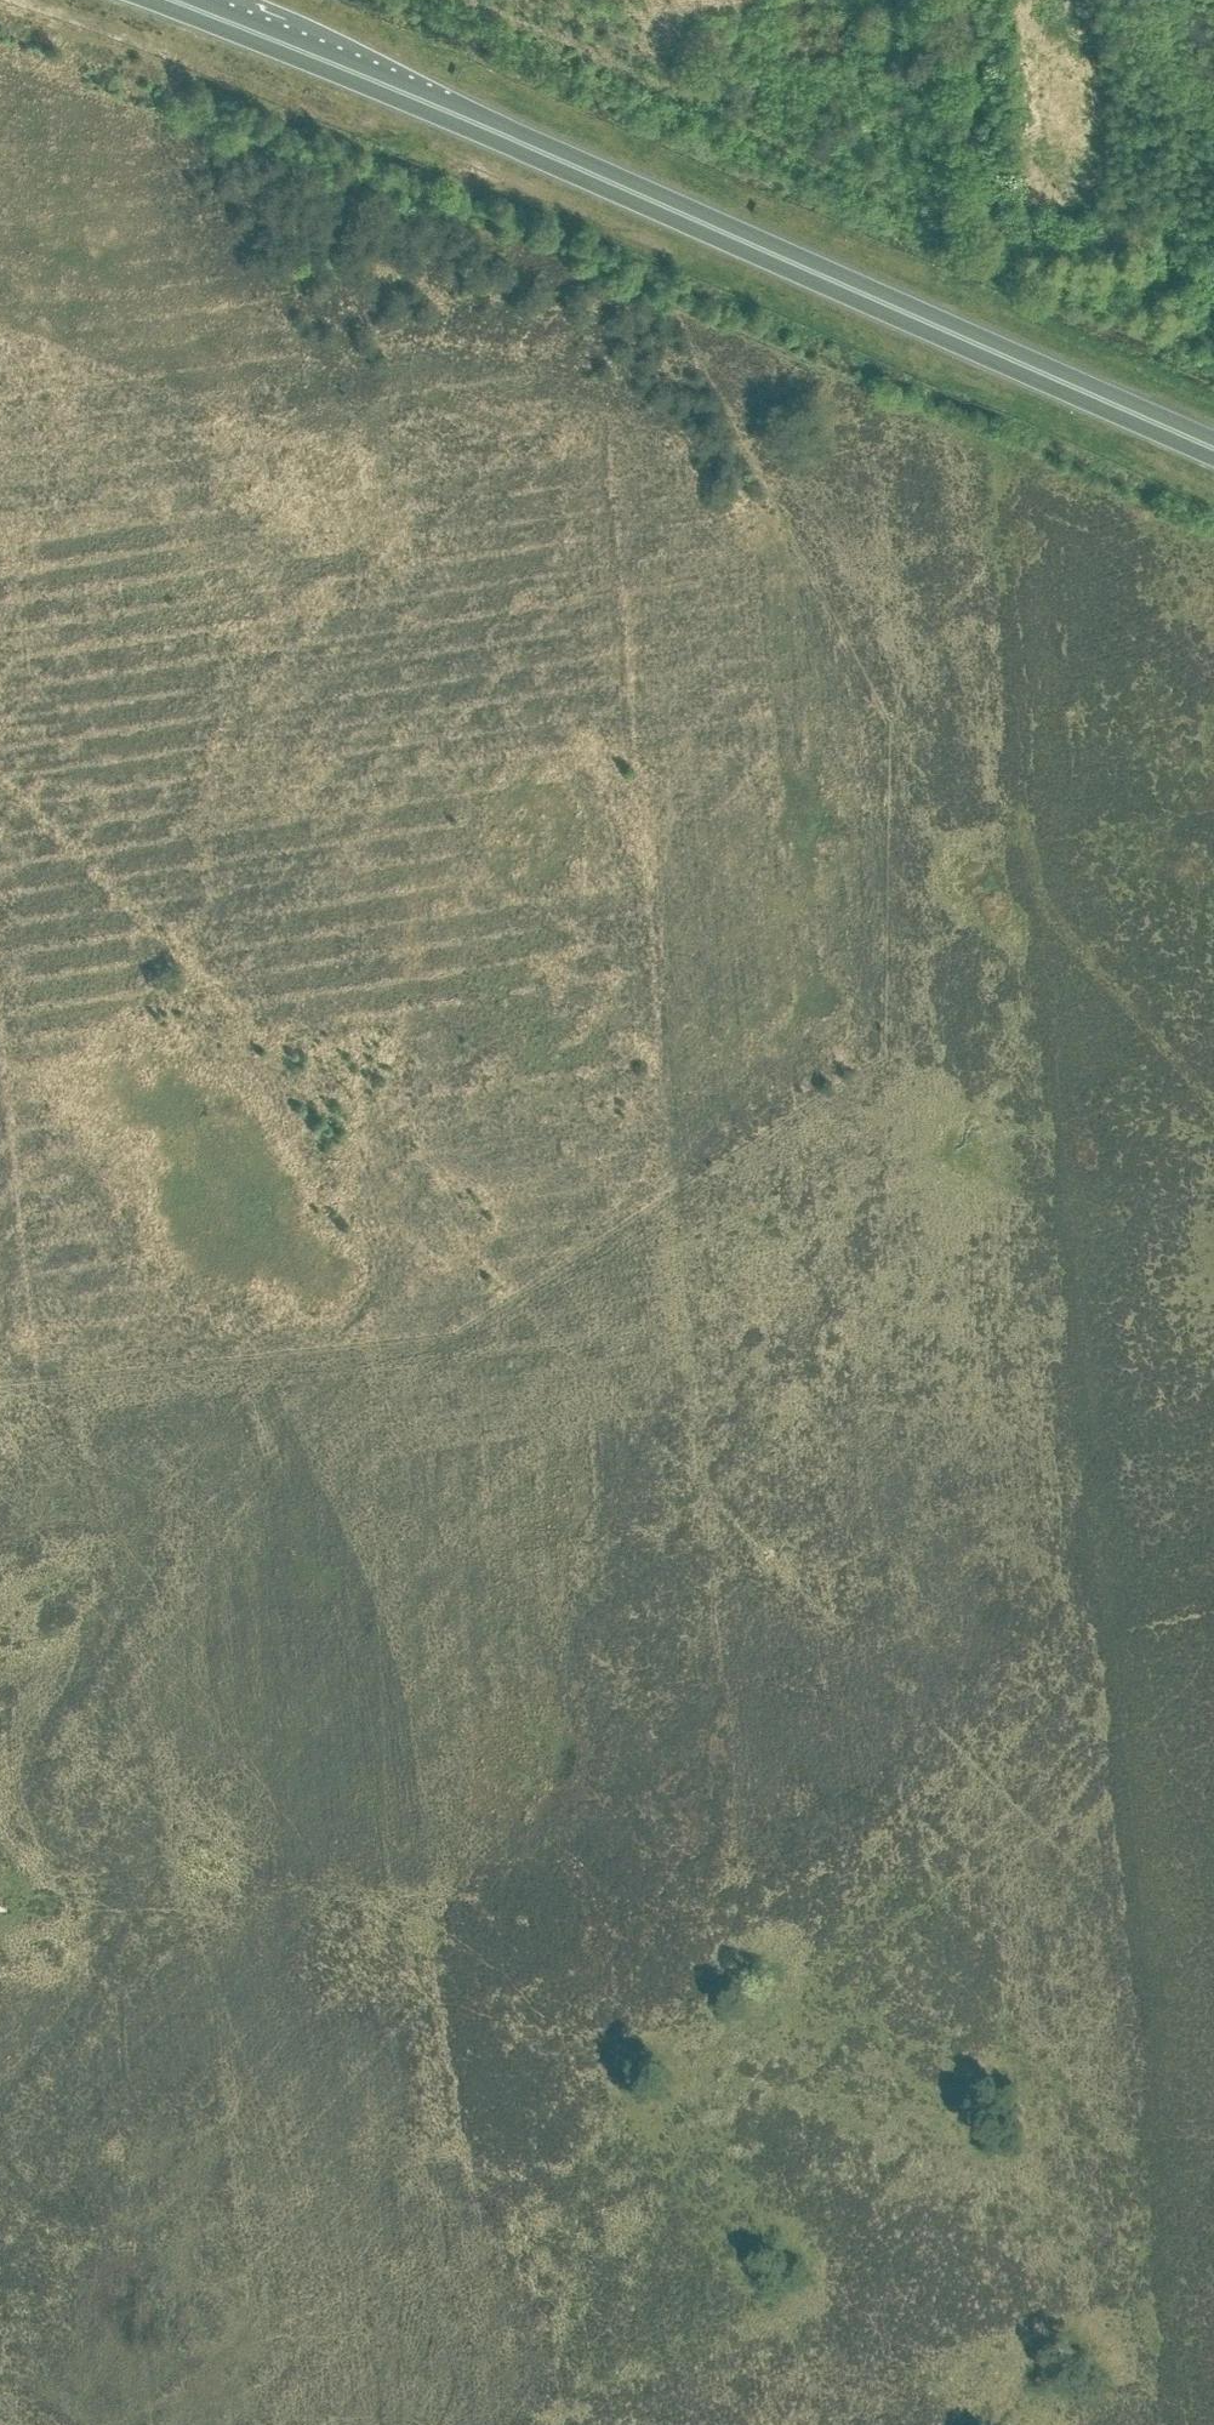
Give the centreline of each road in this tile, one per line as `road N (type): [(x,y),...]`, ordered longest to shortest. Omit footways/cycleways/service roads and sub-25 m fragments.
road 1 (trunk): [(1213,448),(439,107)]
road 2 (trunk): [(173,0),(439,107)]

